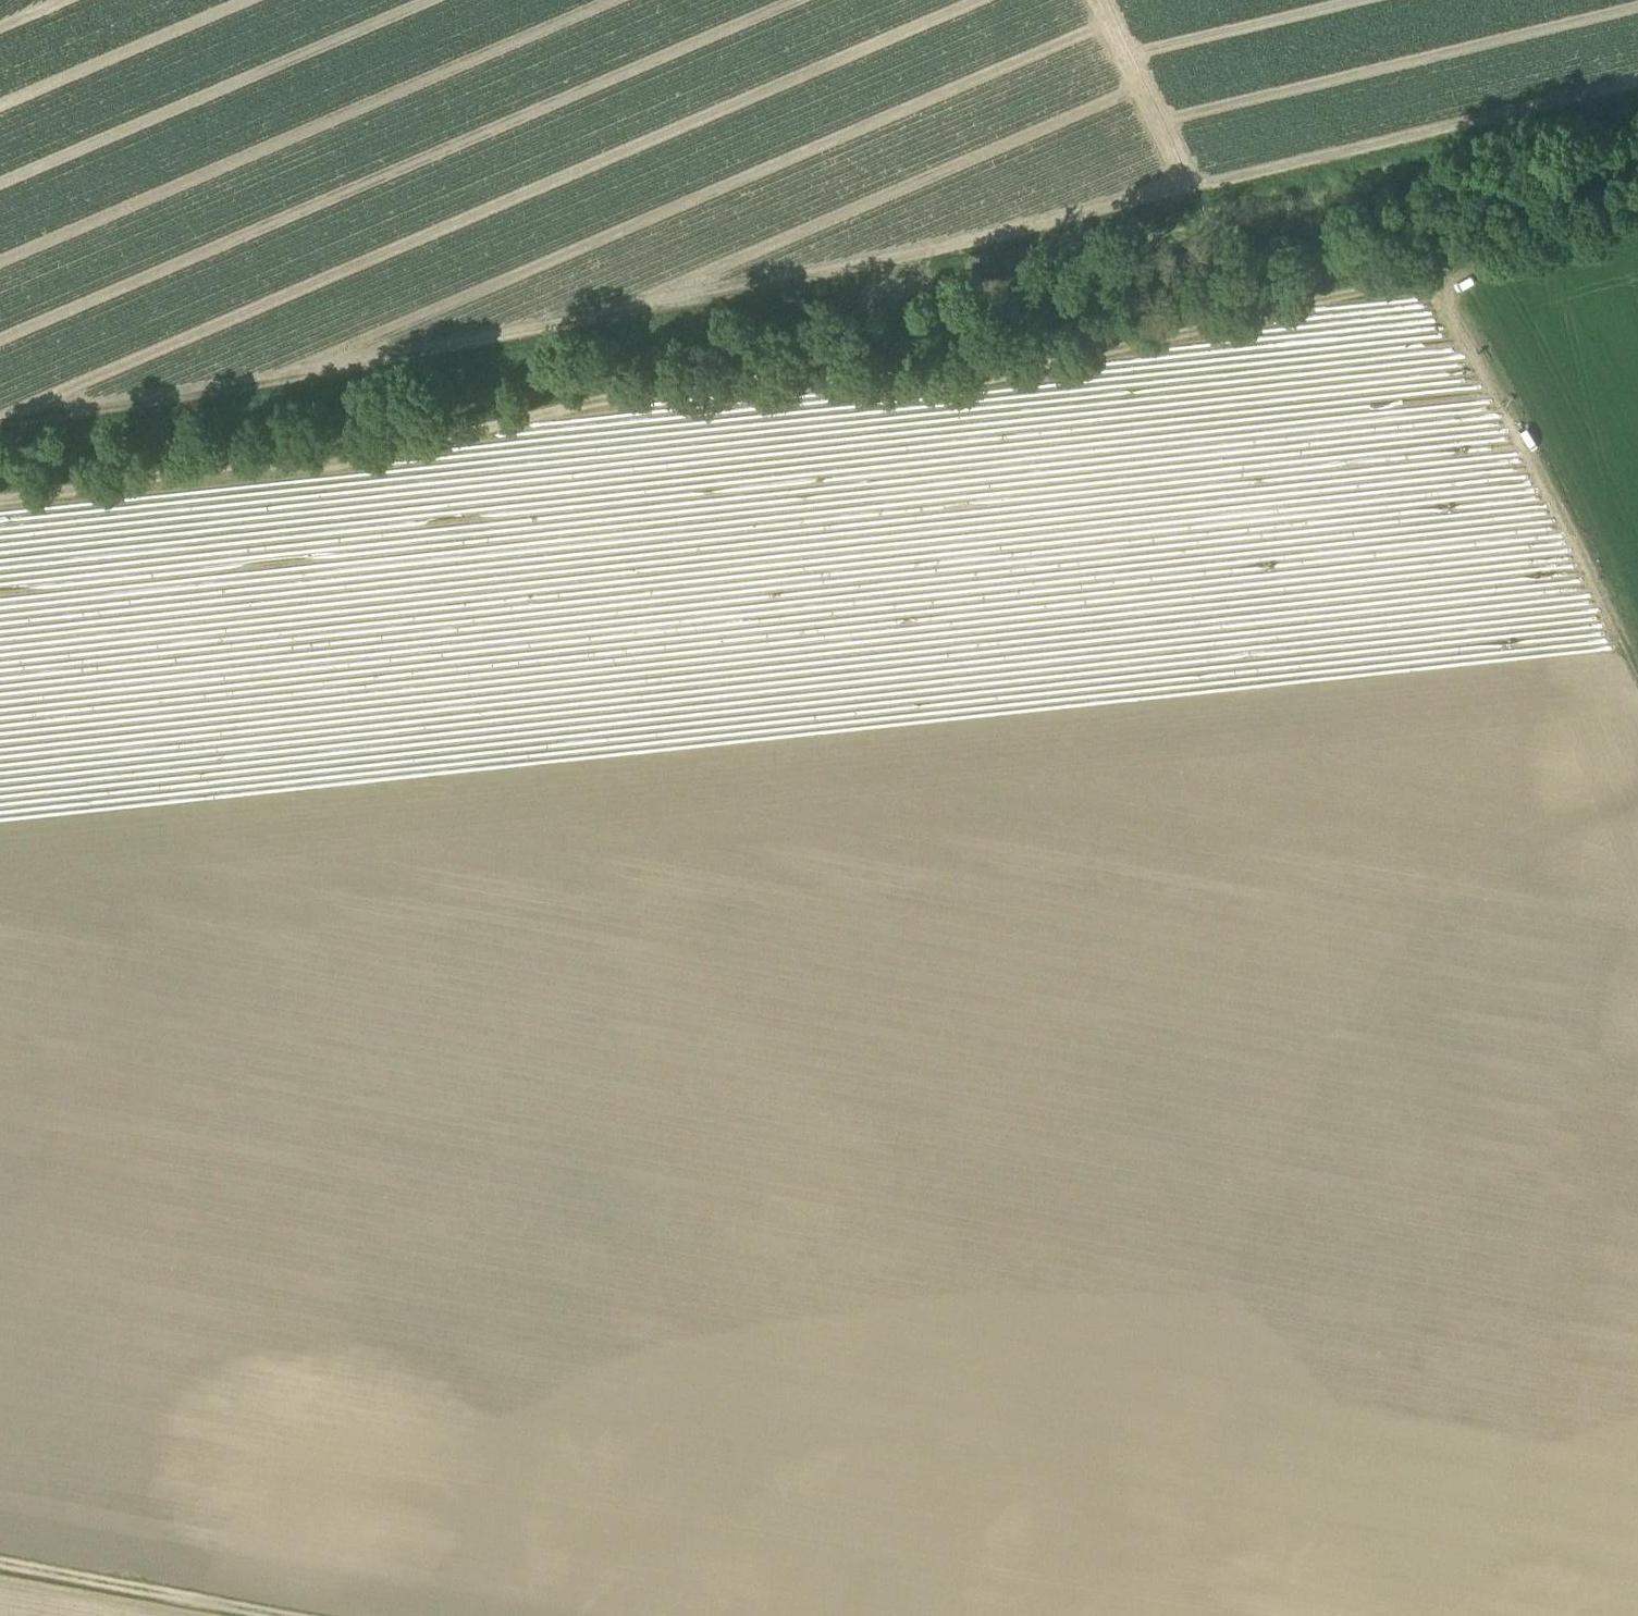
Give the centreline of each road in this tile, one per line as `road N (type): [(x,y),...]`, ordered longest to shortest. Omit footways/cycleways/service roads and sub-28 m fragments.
road 1 (track): [(1637,633),(1592,521),(1406,248)]
road 2 (track): [(327,1615),(0,1556)]

